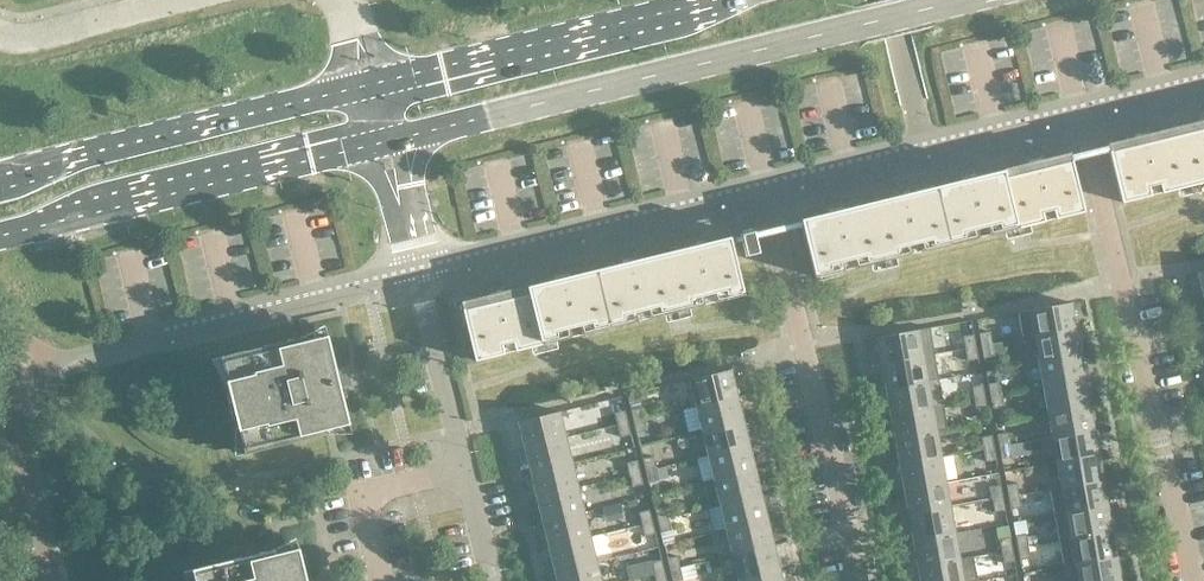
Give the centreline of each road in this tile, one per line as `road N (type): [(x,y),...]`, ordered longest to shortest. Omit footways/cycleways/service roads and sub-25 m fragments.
road 1 (secondary): [(394,139),(978,0)]
road 2 (residential): [(1194,580),(1074,107)]
road 3 (residential): [(858,580),(756,184)]
road 4 (secondary): [(0,234),(367,145)]
road 5 (secondary): [(353,88),(0,179)]
road 6 (residential): [(415,268),(756,184)]
road 7 (secondary): [(712,0),(381,80)]
road 8 (residential): [(756,184),(1074,107)]
road 9 (residential): [(490,580),(415,268)]
road 10 (residential): [(137,340),(415,268)]
road 11 (unclassified): [(0,37),(172,0)]
road 12 (residential): [(1074,107),(1203,75)]

